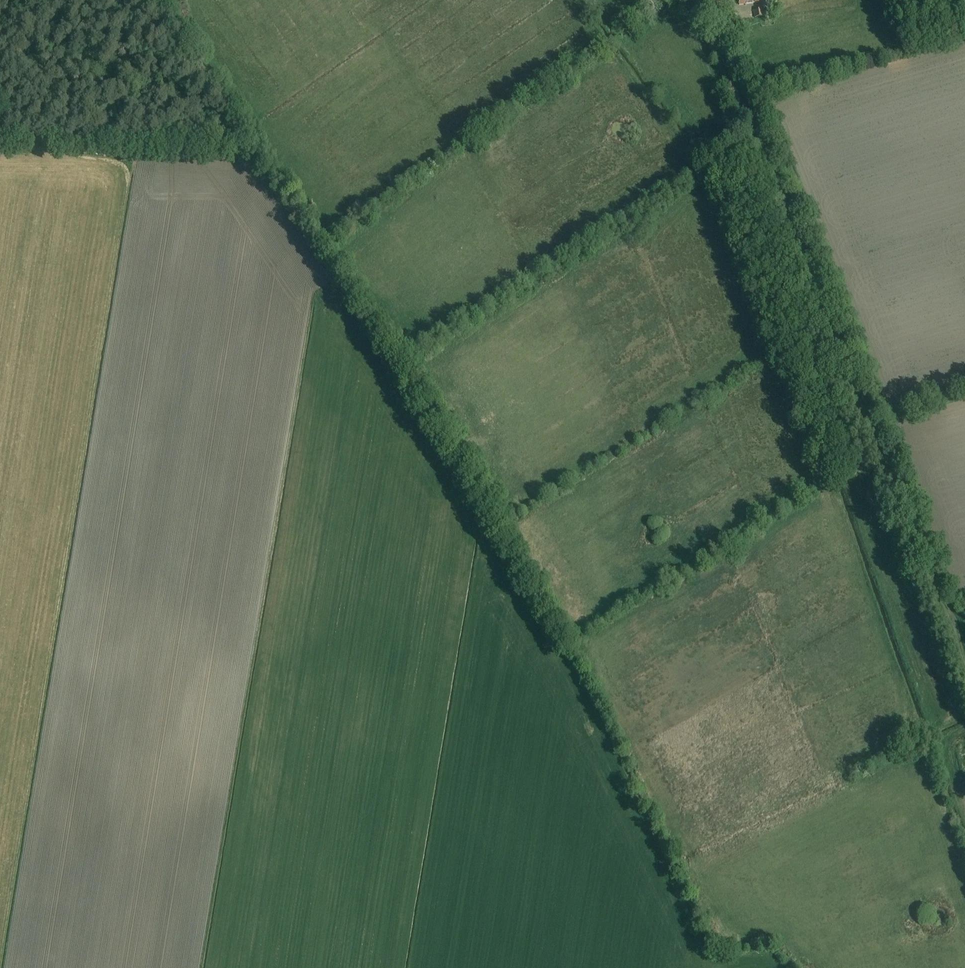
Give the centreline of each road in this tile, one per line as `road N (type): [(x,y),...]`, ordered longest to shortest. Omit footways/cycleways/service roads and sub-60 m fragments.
road 1 (track): [(947,621),(711,7)]

